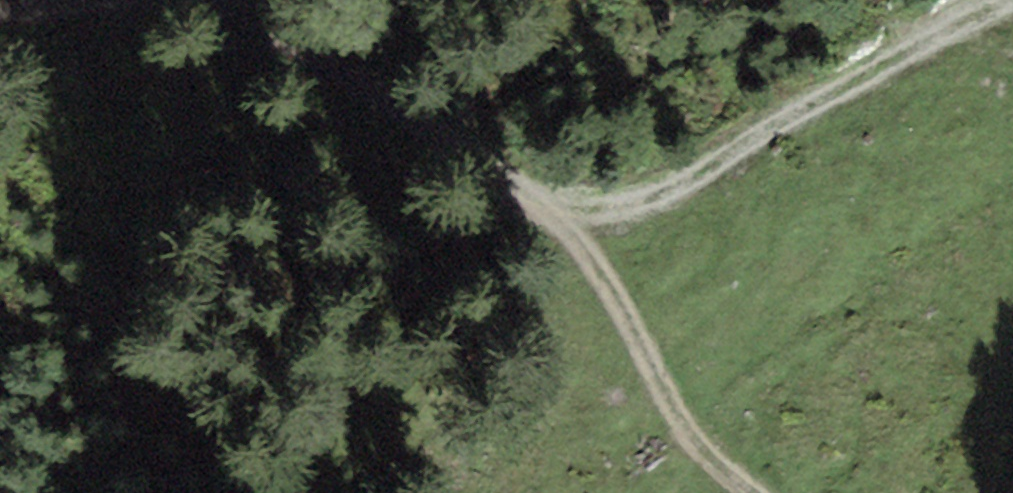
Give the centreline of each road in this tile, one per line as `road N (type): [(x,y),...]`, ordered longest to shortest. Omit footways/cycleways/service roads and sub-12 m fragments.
road 1 (track): [(221,0),(311,47),(570,233),(626,313),(668,393),(751,492)]
road 2 (track): [(570,233),(831,104),(997,0)]
road 3 (track): [(0,8),(39,15),(119,0)]

